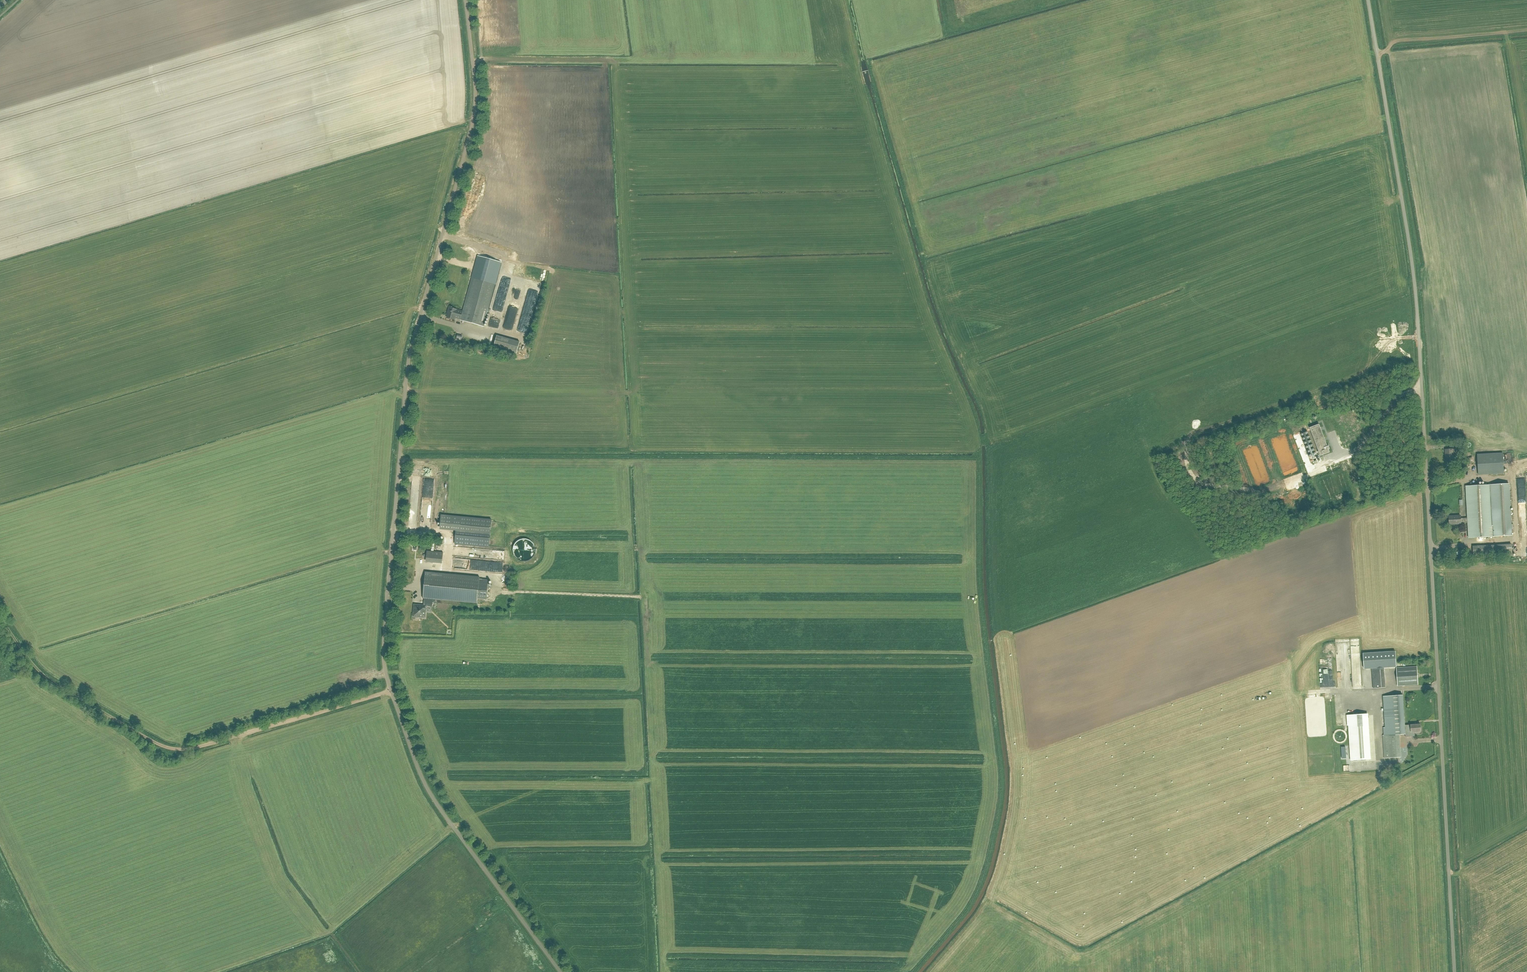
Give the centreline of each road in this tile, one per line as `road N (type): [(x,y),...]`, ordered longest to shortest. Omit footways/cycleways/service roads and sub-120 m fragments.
road 1 (unclassified): [(561,971),(427,788),(384,664),(408,365),(474,102),(465,0)]
road 2 (unclassified): [(1453,971),(1418,324),(1367,0)]
road 3 (track): [(0,617),(44,676),(170,747),(391,690)]

